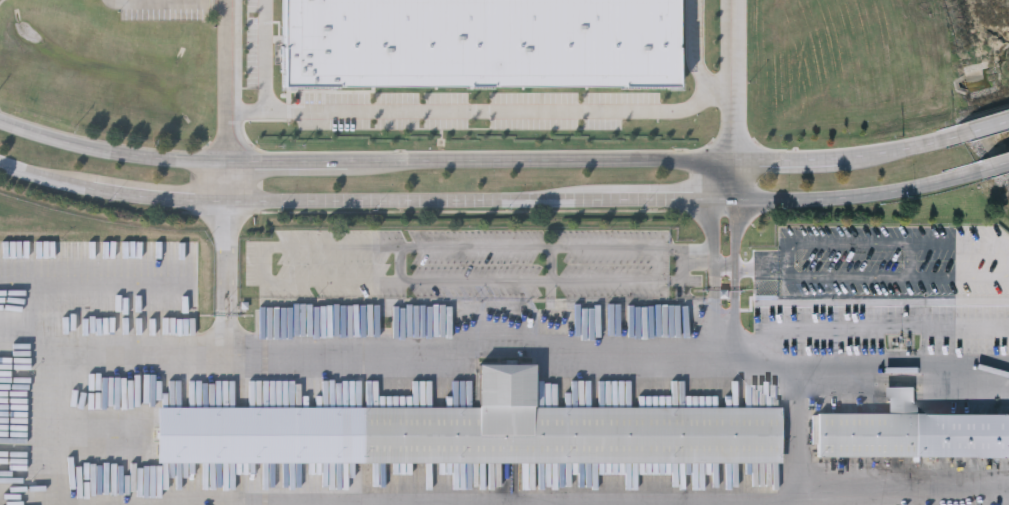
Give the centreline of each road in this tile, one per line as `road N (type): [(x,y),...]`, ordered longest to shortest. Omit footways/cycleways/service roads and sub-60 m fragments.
road 1 (secondary): [(967,135),(841,164),(223,167),(124,158),(0,124)]
road 2 (secondary): [(223,207),(605,206)]
road 3 (secondary): [(725,205),(845,203),(988,169)]
road 4 (secondary): [(99,192),(223,207)]
road 5 (secondary): [(605,206),(725,205)]

